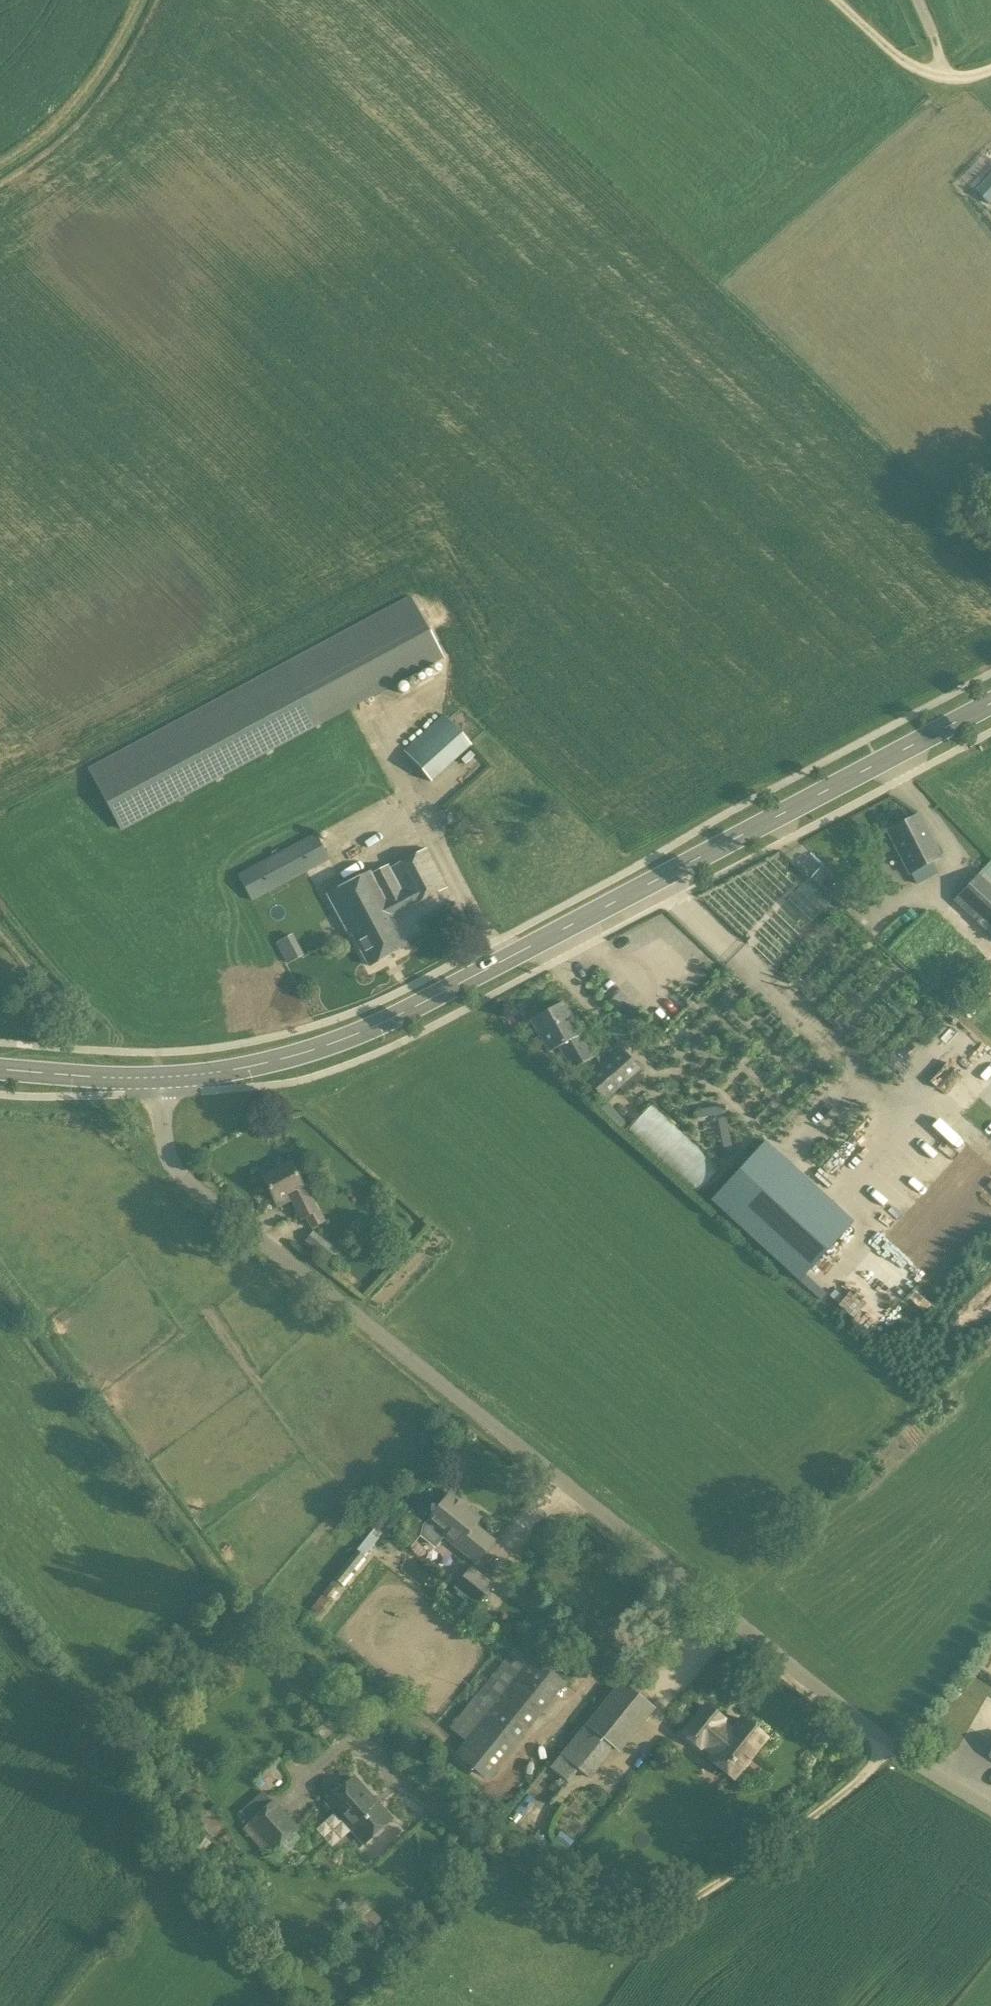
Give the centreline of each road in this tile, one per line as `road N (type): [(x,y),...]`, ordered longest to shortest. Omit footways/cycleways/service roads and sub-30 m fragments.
road 1 (unclassified): [(990,1804),(929,1768),(654,1562),(200,1191),(170,1158),(159,1077)]
road 2 (tertiary): [(159,1077),(256,1066),(372,1028),(990,702)]
road 3 (tertiary): [(0,1071),(159,1077)]

